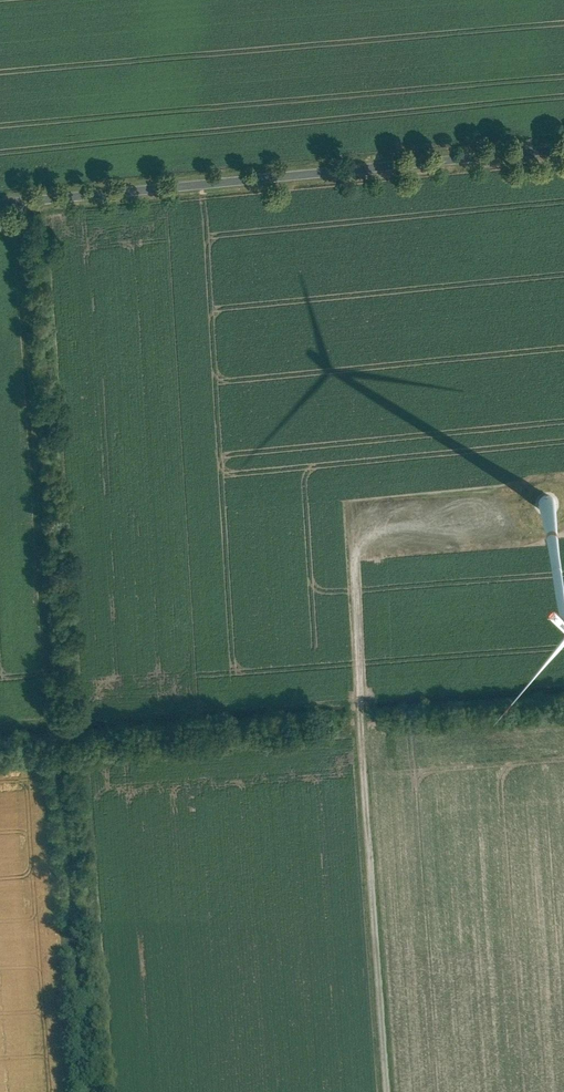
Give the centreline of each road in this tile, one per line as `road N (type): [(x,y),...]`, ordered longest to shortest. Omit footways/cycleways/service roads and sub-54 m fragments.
road 1 (track): [(21,202),(85,1091)]
road 2 (track): [(509,515),(397,525),(352,553),(387,1091)]
road 3 (tertiary): [(563,149),(0,204)]

